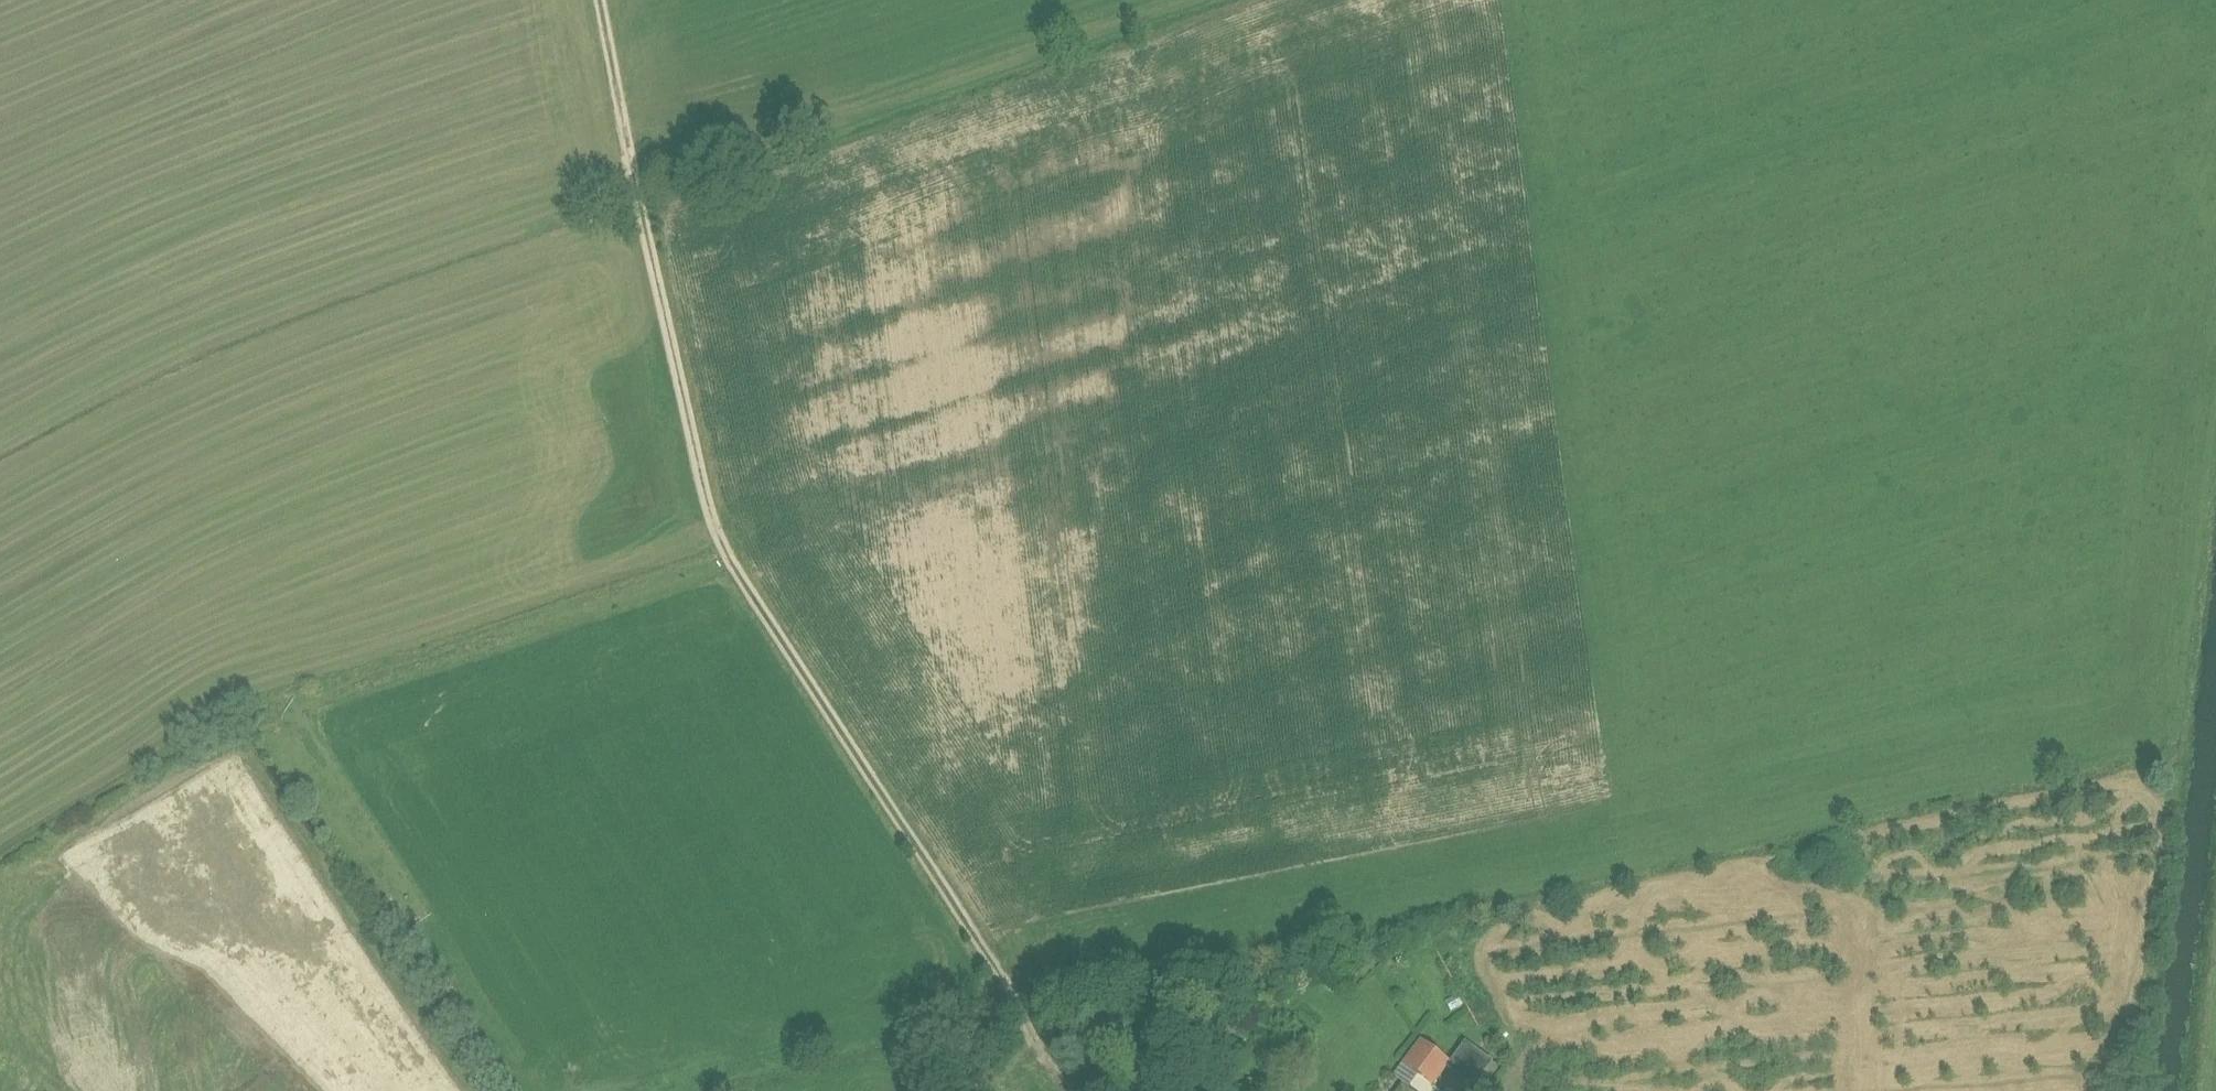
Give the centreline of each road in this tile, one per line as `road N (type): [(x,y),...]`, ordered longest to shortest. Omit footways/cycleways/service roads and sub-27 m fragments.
road 1 (track): [(599,0),(718,534),(1073,1090)]

